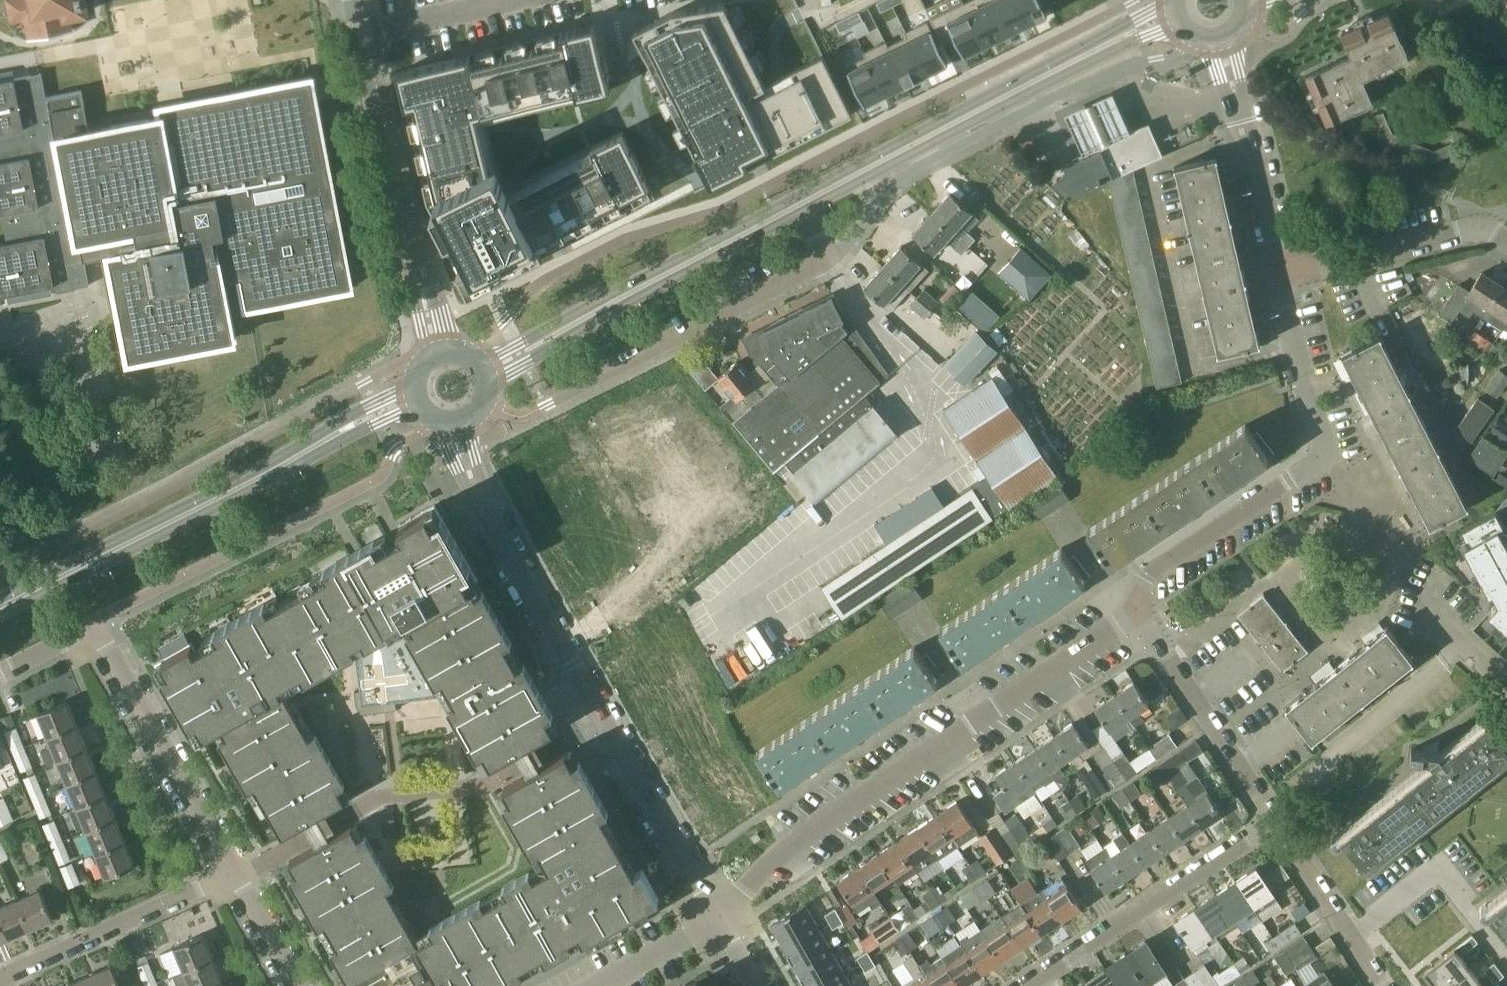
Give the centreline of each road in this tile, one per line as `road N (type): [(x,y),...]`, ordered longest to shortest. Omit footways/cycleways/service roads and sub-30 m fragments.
road 1 (secondary): [(1172,5),(482,363)]
road 2 (residential): [(715,917),(792,844),(1138,614)]
road 3 (residential): [(715,917),(478,493)]
road 4 (secondary): [(0,614),(417,406)]
road 5 (secondary): [(413,385),(0,596)]
road 6 (residential): [(1138,614),(1150,575),(1323,461),(1282,277)]
road 7 (secondary): [(807,208),(1176,23)]
road 8 (secondary): [(490,381),(807,208)]
road 9 (residential): [(584,388),(817,266),(829,250),(807,208)]
road 10 (residential): [(1274,823),(1021,985)]
road 11 (residential): [(233,875),(96,625)]
road 12 (residential): [(0,980),(233,875)]
road 13 (tertiary): [(419,278),(361,34)]
road 14 (residential): [(1274,823),(1138,614)]
road 15 (residential): [(1506,242),(1475,229),(1282,277)]
road 16 (residential): [(1382,985),(1274,823)]
road 17 (residential): [(1282,277),(1237,106)]
road 18 (residential): [(361,34),(519,0)]
road 19 (residential): [(598,985),(715,917)]
road 20 (residential): [(297,985),(233,875)]

